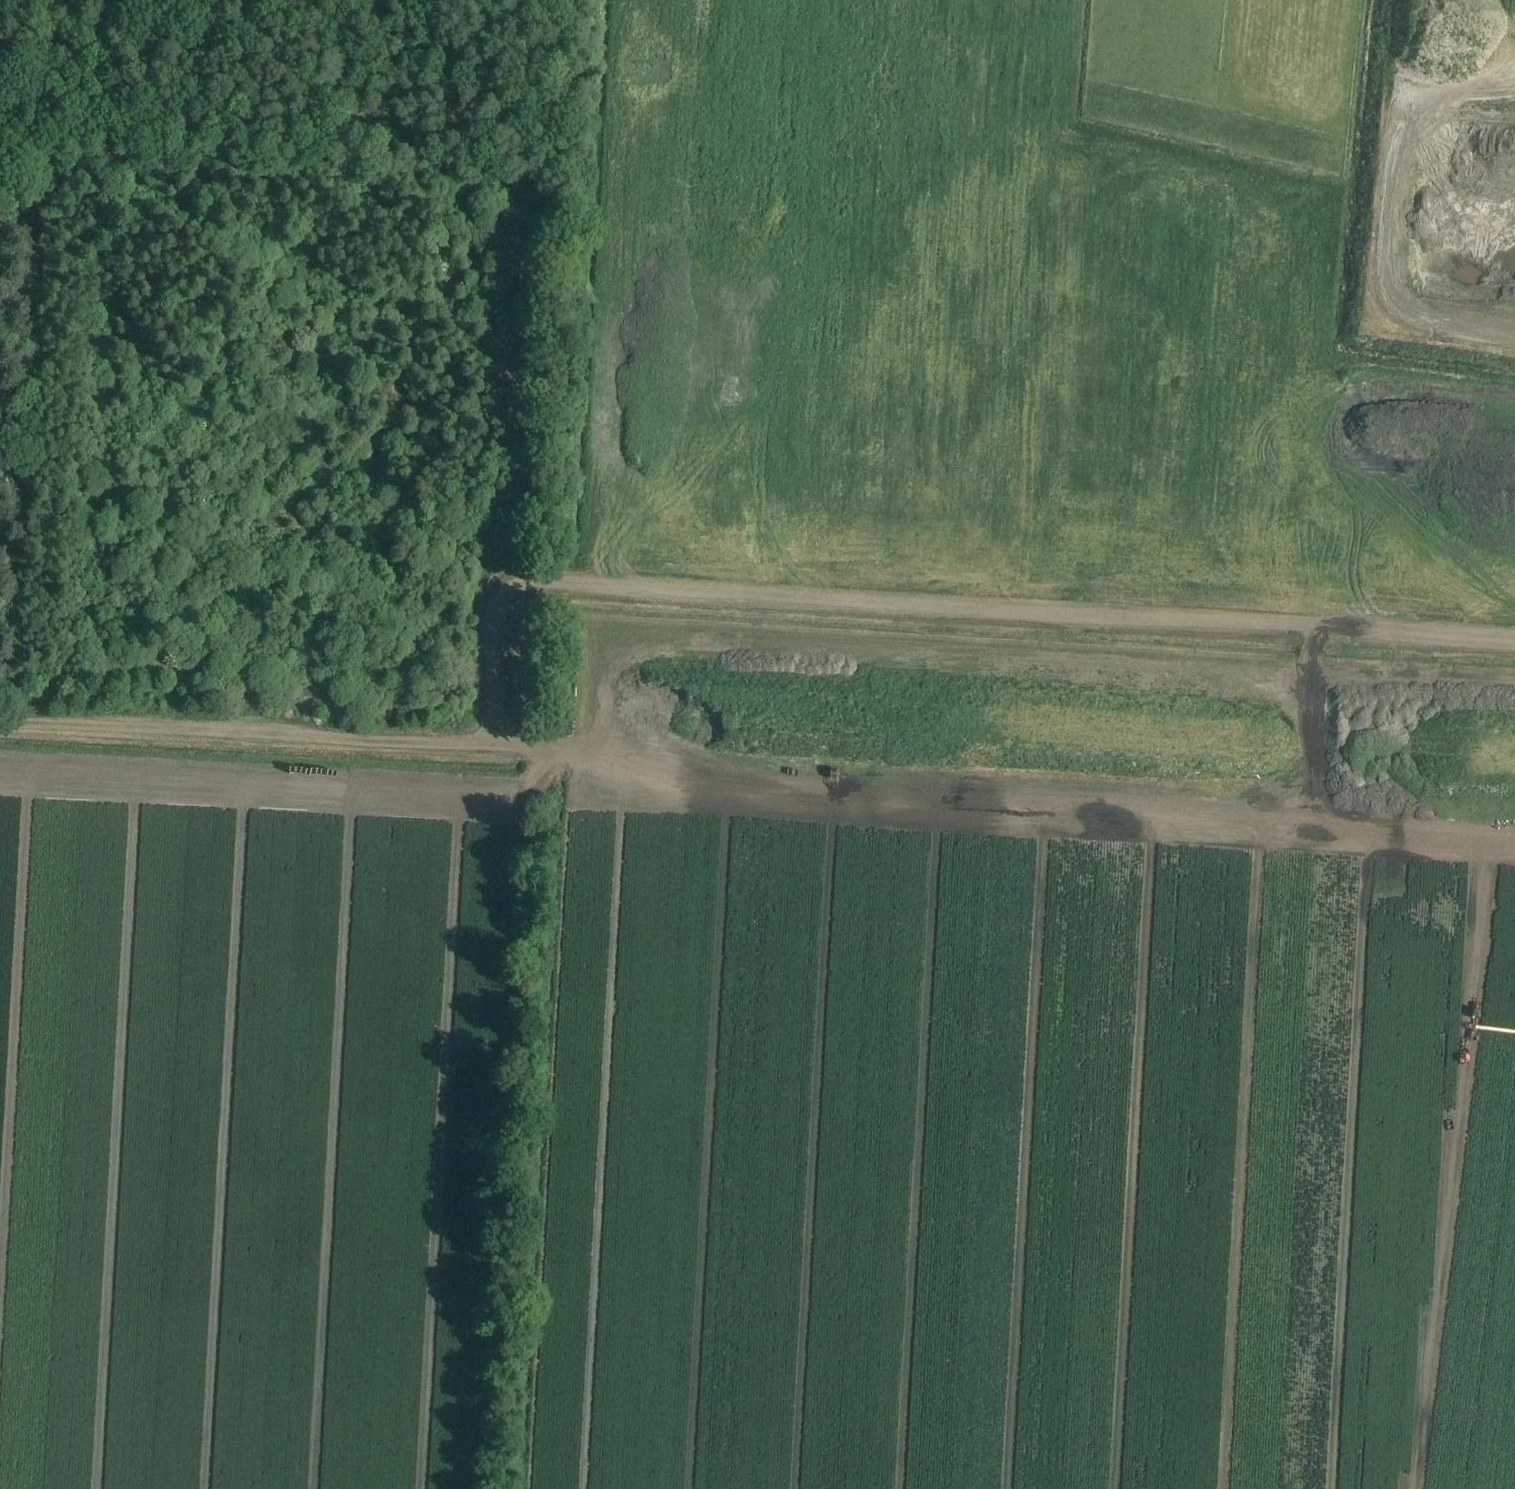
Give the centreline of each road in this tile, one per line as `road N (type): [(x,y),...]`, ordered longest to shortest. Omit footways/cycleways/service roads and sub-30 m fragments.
road 1 (track): [(1514,655),(524,586),(502,600),(492,719),(482,737),(467,743),(0,724)]

